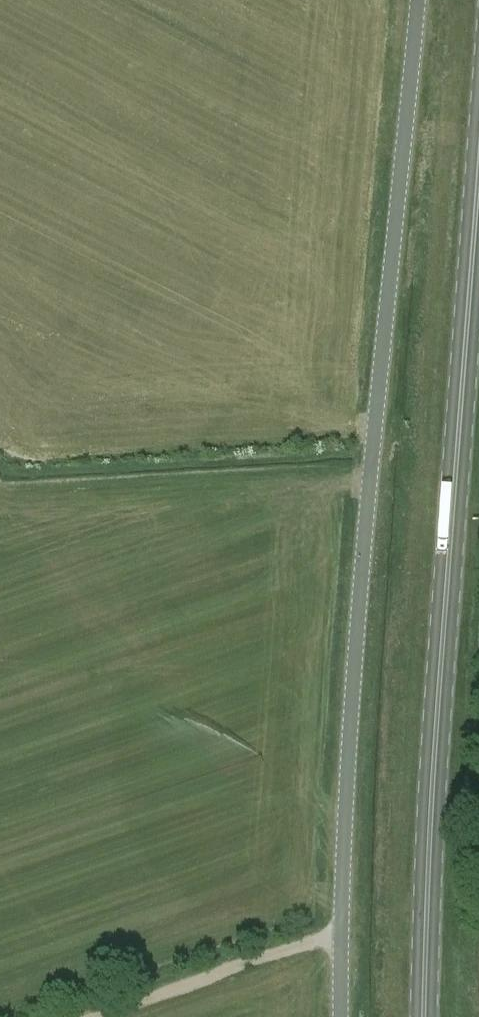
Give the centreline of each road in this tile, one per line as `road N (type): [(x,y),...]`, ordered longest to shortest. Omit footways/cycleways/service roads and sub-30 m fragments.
road 1 (unclassified): [(417,0),(354,609),(342,1016)]
road 2 (primary): [(431,1016),(433,852),(478,228)]

